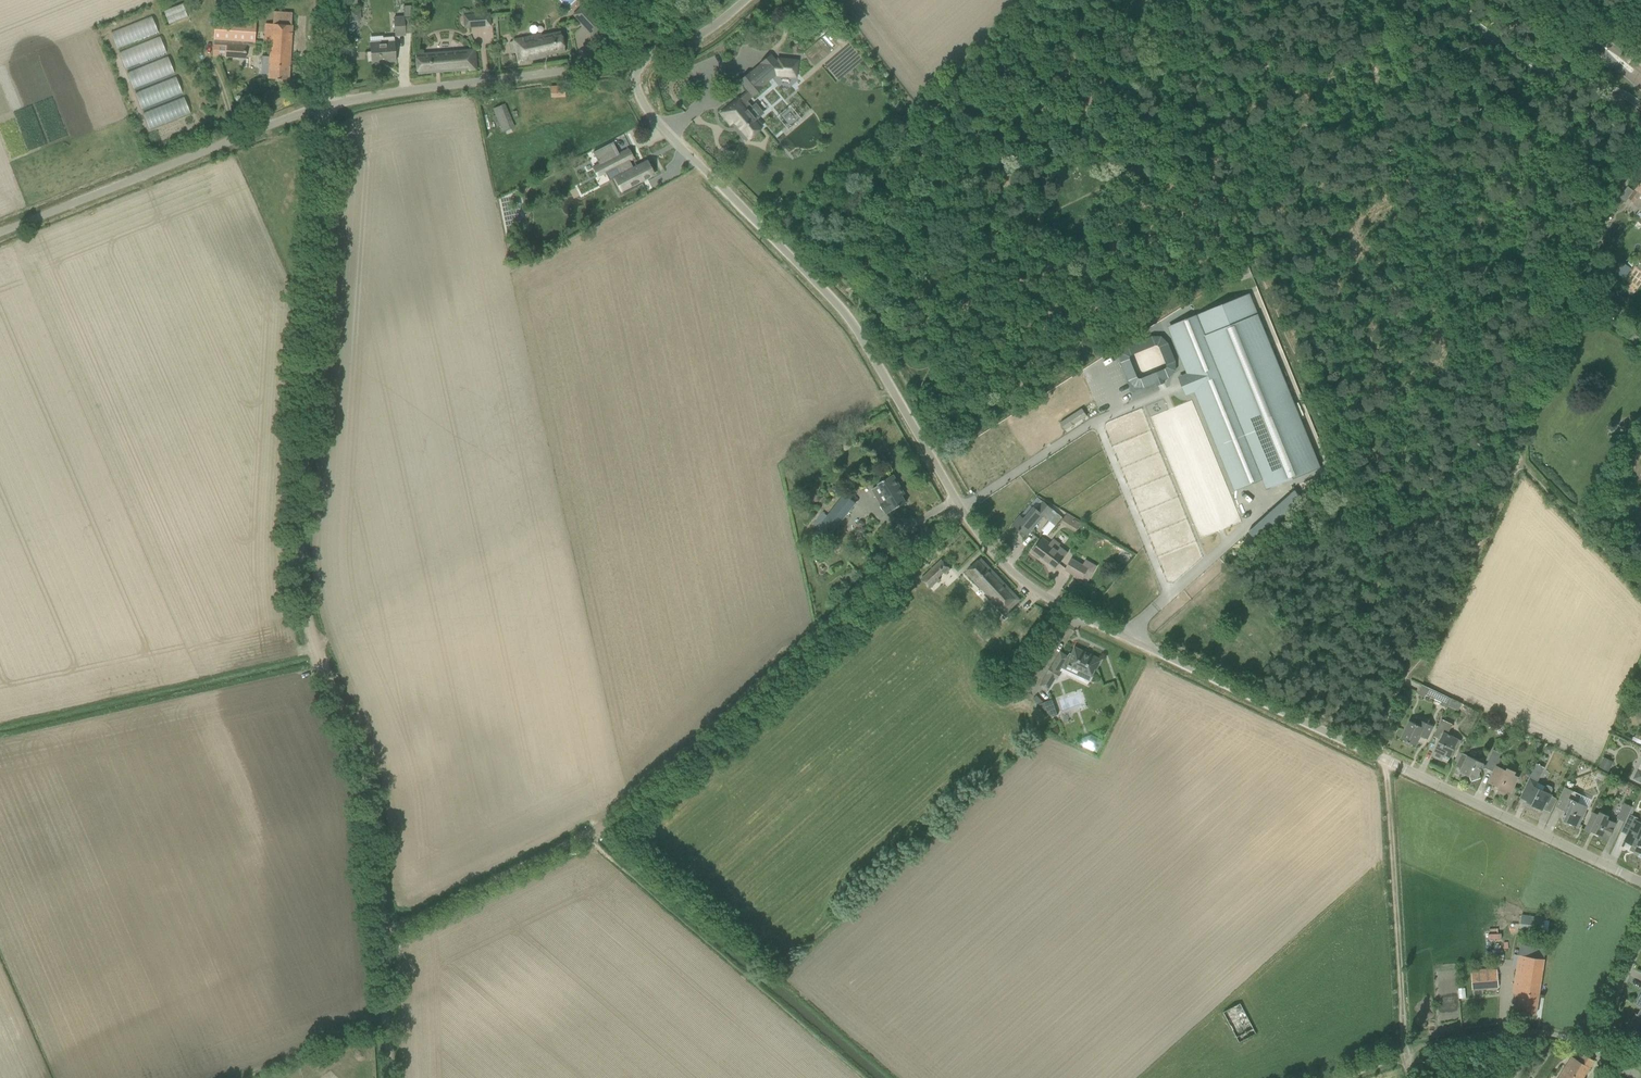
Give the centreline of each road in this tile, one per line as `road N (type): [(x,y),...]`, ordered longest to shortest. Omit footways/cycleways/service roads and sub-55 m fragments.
road 1 (unclassified): [(1379,752),(1204,680),(1026,586),(994,560),(964,524),(851,328),(650,124),(621,59)]
road 2 (track): [(320,104),(295,573),(300,614),(363,784),(380,935)]
road 3 (track): [(380,935),(600,825),(957,511)]
road 4 (track): [(1410,1077),(1399,1054),(1379,752),(1414,669)]
road 5 (unclassified): [(0,225),(320,104)]
road 6 (unclassified): [(320,104),(621,59)]
road 7 (residential): [(1640,881),(1379,752)]
road 8 (track): [(1640,586),(1517,461)]
road 9 (track): [(380,935),(387,1077)]
road 10 (unclassified): [(621,59),(680,39),(727,0)]

